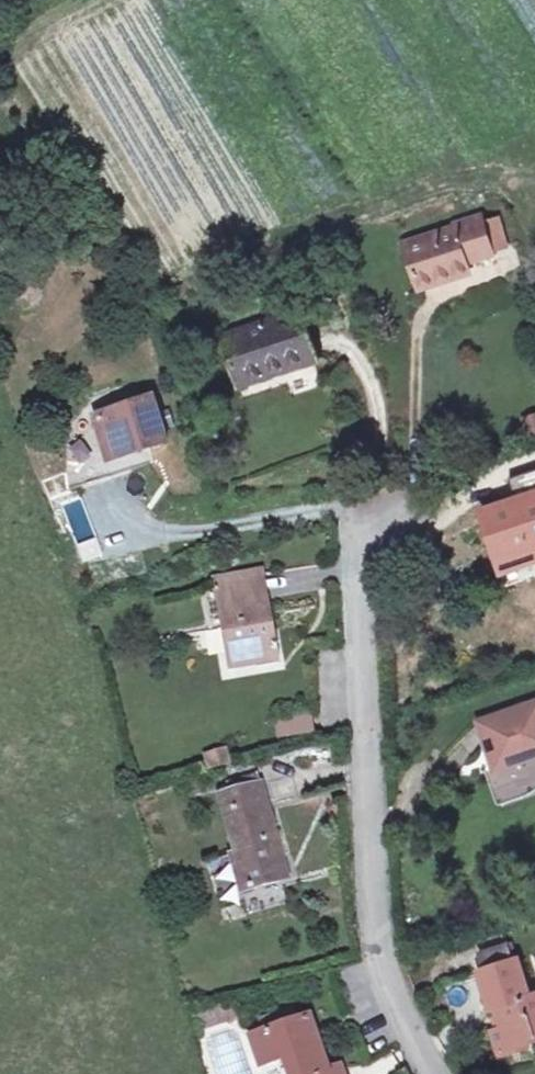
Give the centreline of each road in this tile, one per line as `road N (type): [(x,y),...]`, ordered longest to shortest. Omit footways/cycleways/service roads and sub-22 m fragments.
road 1 (residential): [(437,1073),(392,991),(357,742),(380,519)]

